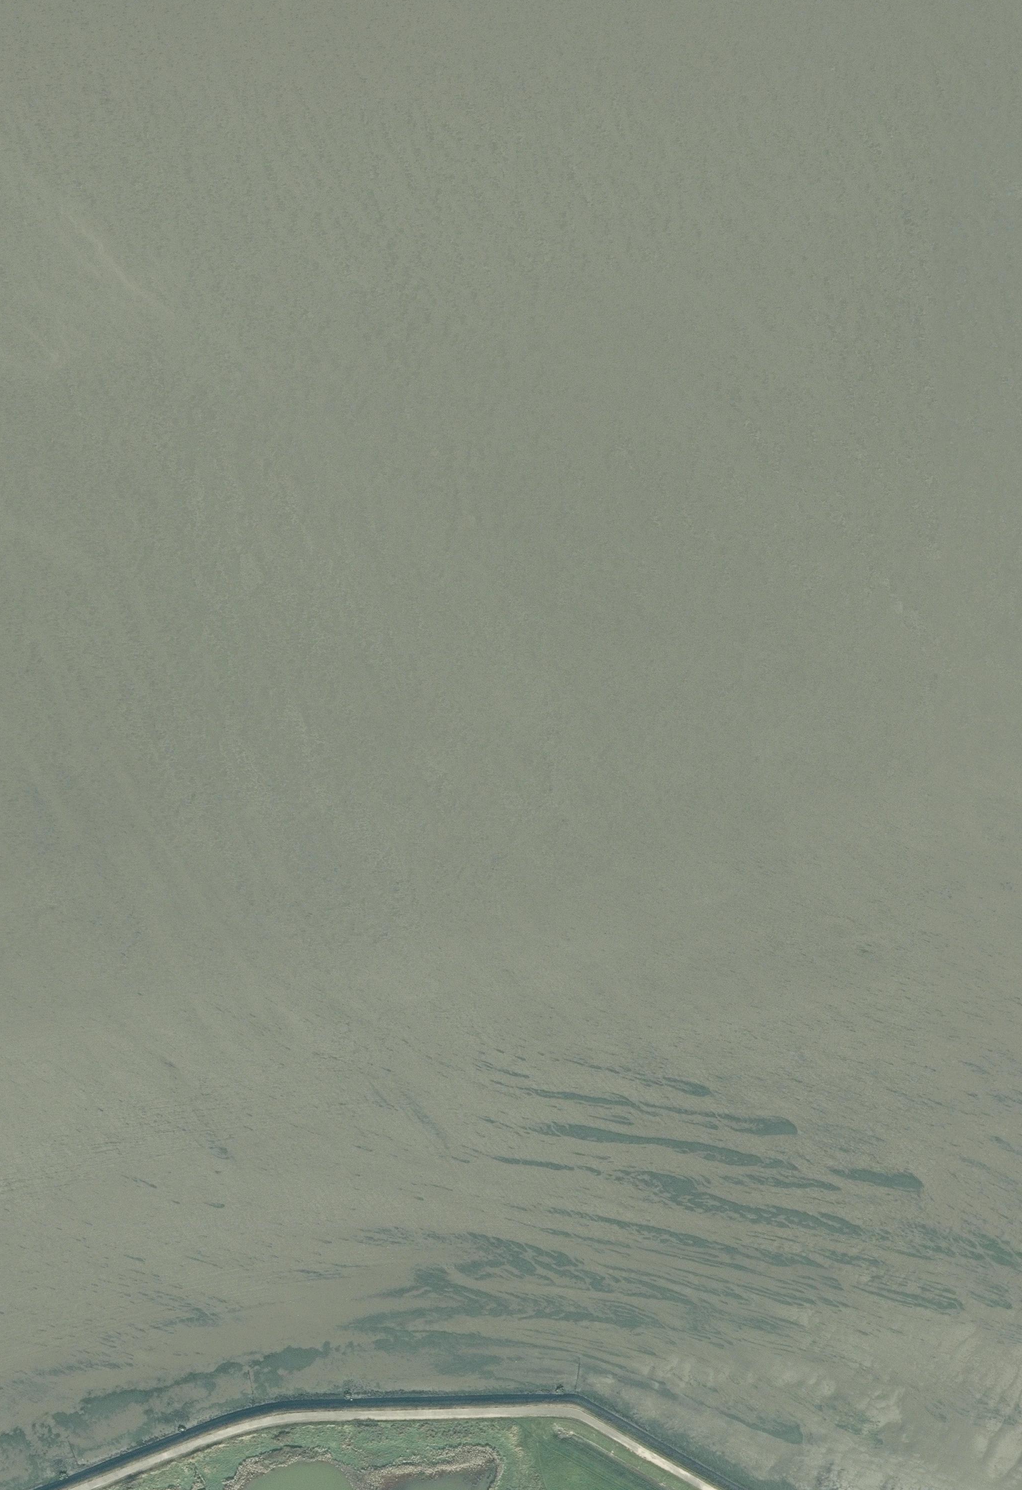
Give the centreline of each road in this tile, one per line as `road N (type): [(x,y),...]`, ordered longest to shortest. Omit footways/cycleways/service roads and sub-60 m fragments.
road 1 (unclassified): [(78,1489),(271,1418),(530,1411),(584,1417),(710,1489)]

